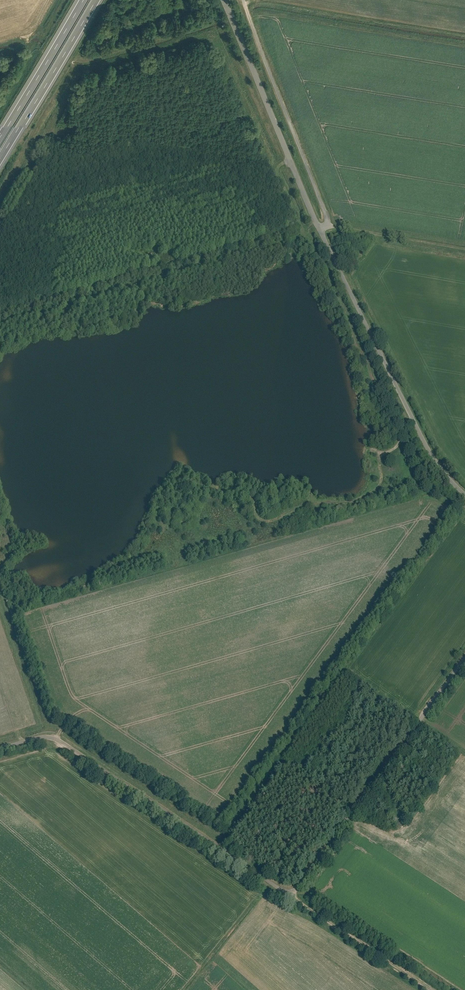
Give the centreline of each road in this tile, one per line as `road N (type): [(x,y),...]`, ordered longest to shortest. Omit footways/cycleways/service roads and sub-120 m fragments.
road 1 (unclassified): [(0,745),(53,738),(290,896),(464,665)]
road 2 (track): [(292,158),(274,164),(303,233),(400,427),(412,420)]
road 3 (unclassified): [(320,232),(429,452),(464,496)]
road 4 (unclassified): [(227,0),(320,232)]
road 5 (unclassified): [(241,0),(326,216),(320,232)]
road 6 (track): [(400,427),(398,444),(381,457),(382,478),(367,496),(299,506),(269,519),(256,513),(251,498)]
road 7 (motorway): [(0,159),(95,0)]
road 8 (track): [(430,989),(290,896)]
road 9 (motorway): [(82,0),(0,138)]
road 10 (track): [(464,247),(326,224)]

